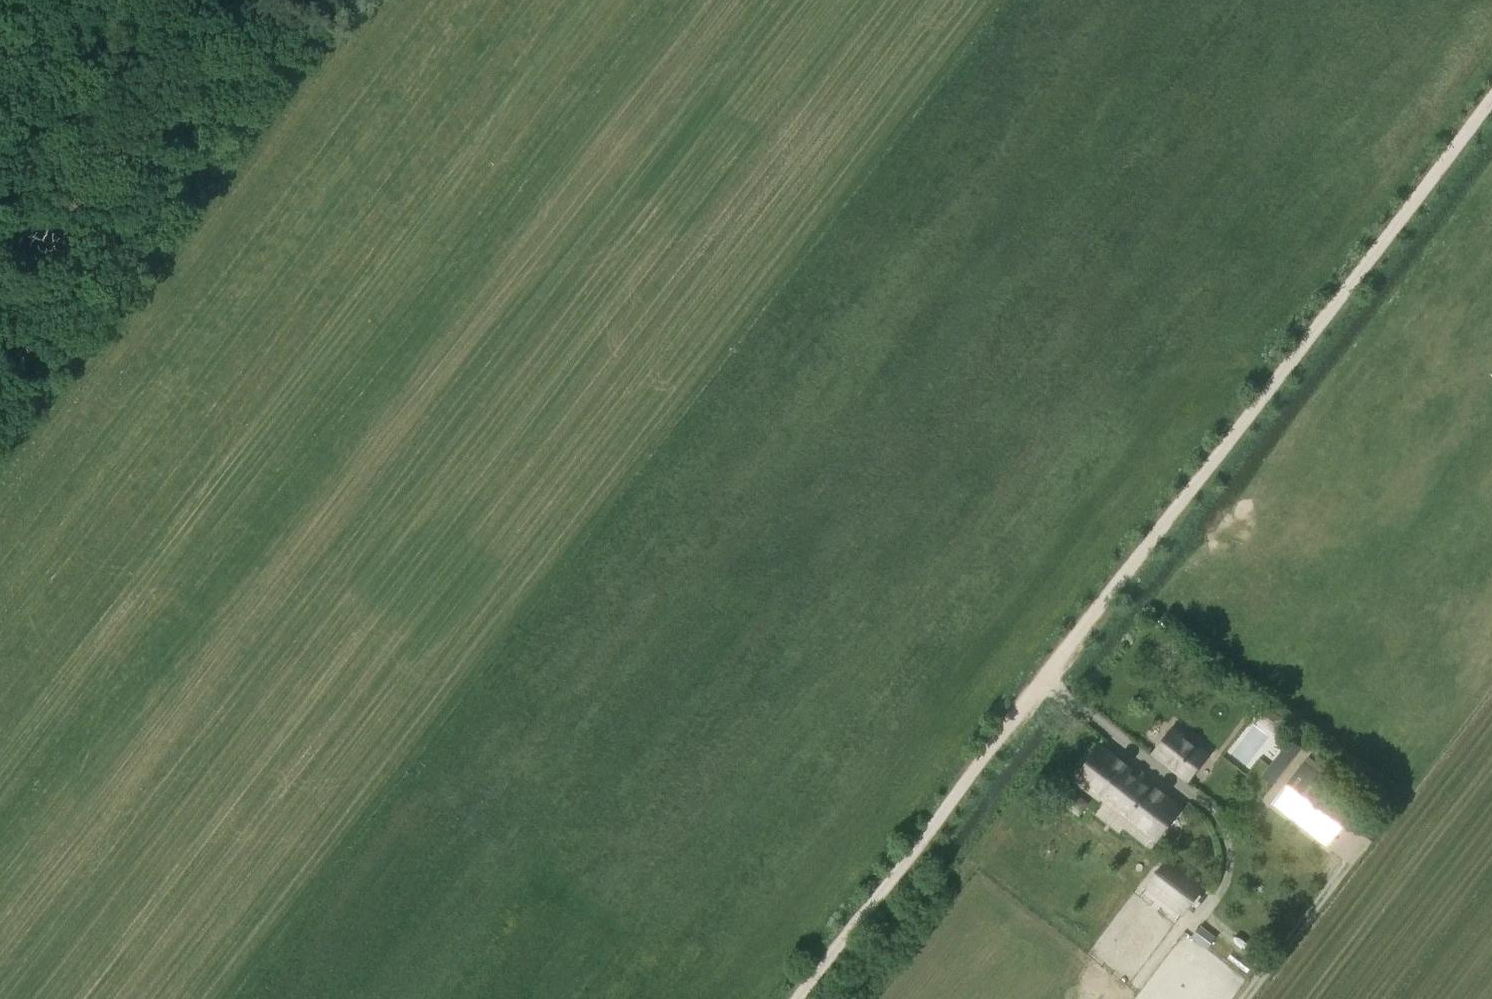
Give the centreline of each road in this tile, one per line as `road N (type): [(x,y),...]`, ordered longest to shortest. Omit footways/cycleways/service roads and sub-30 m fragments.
road 1 (track): [(795,998),(1491,97)]

